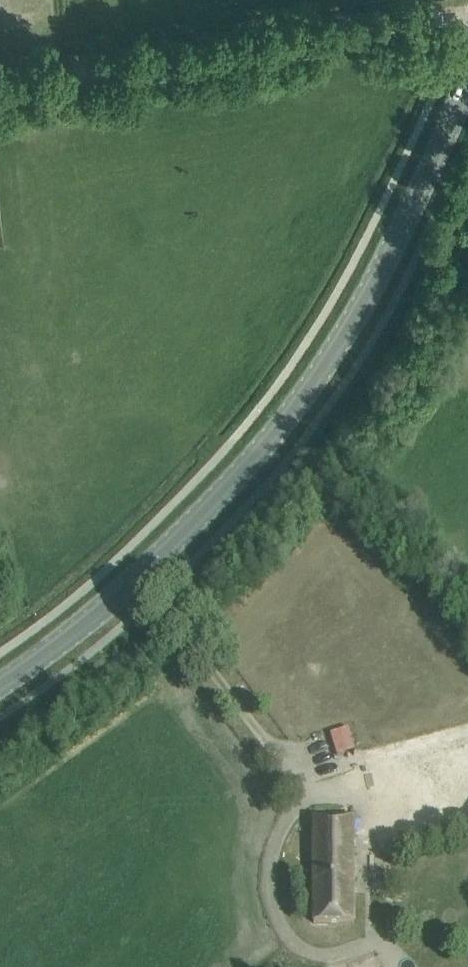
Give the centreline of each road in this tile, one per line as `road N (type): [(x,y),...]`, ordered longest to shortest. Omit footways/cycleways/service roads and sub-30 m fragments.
road 1 (tertiary): [(0,686),(100,611),(216,499),(310,387),(385,261),(467,83)]
road 2 (track): [(0,87),(467,19)]

